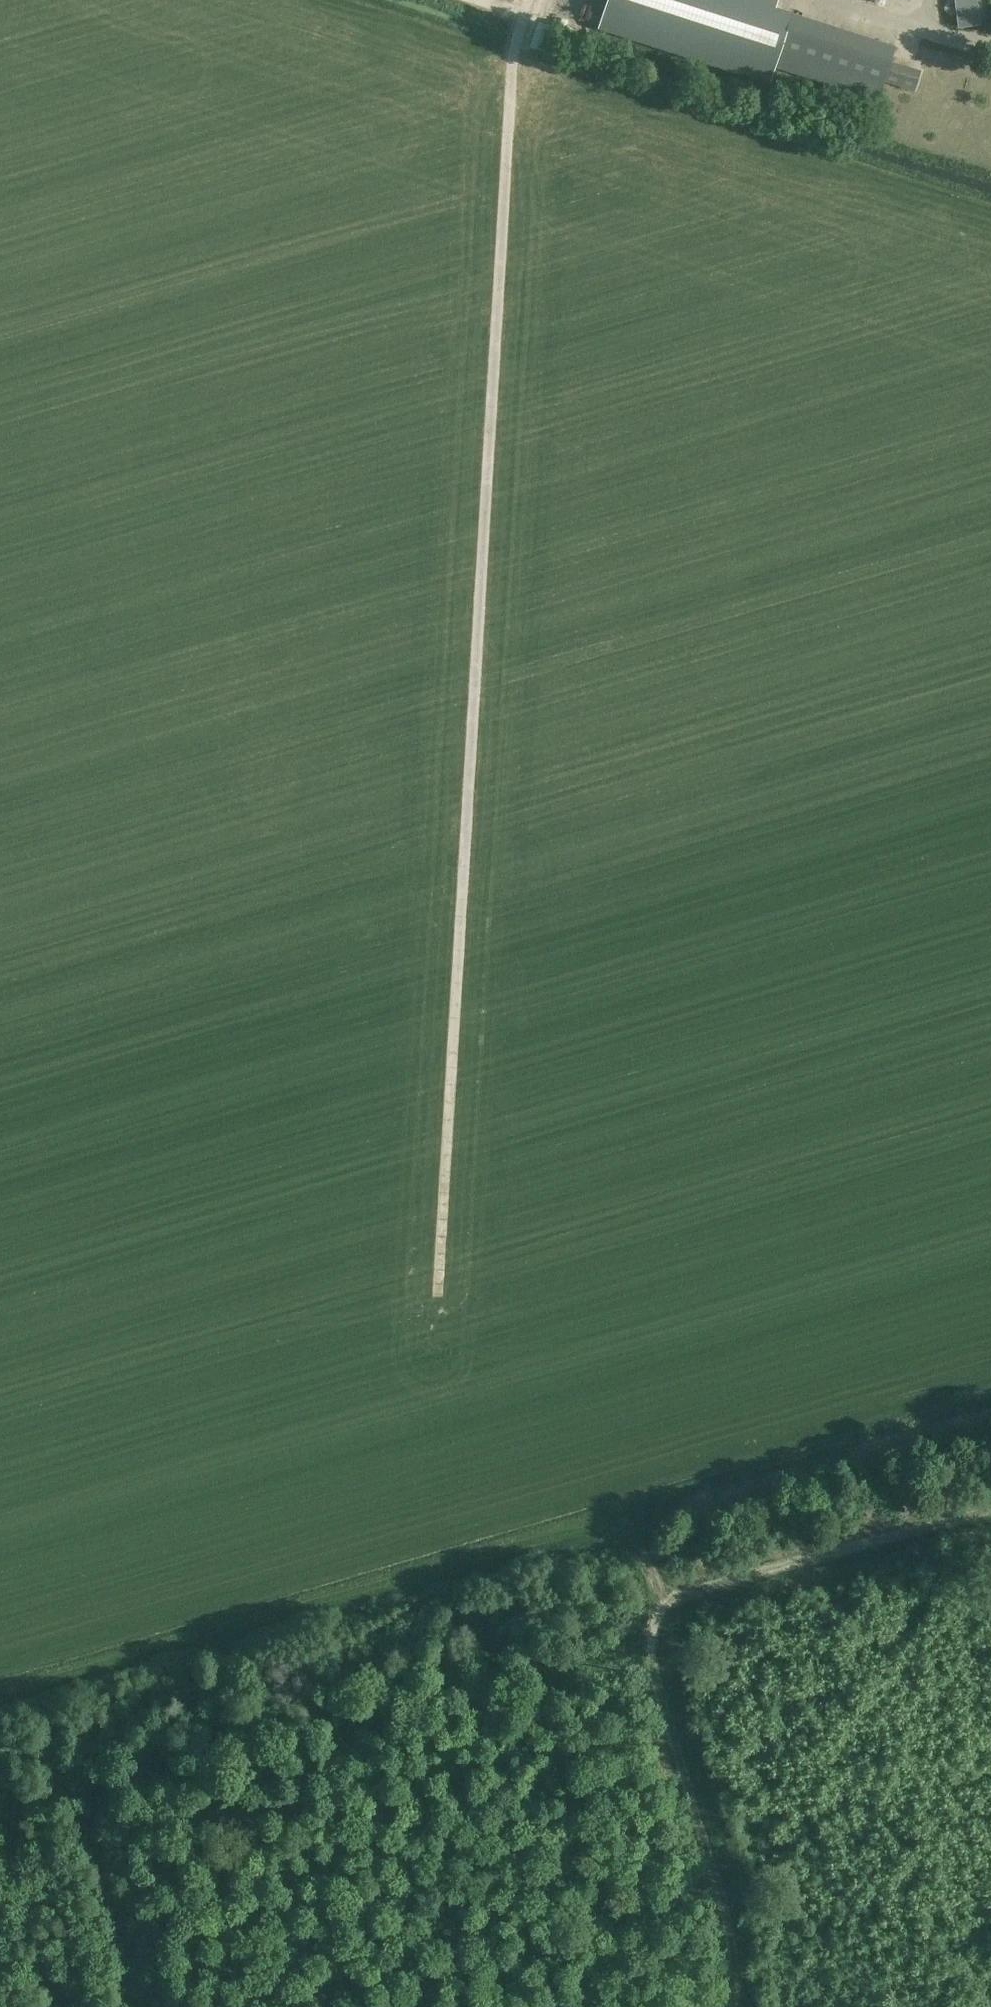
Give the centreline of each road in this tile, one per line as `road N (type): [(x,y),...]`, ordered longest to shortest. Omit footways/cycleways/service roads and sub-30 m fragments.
road 1 (track): [(990,1503),(691,1573),(632,1602),(719,1931),(728,2006)]

